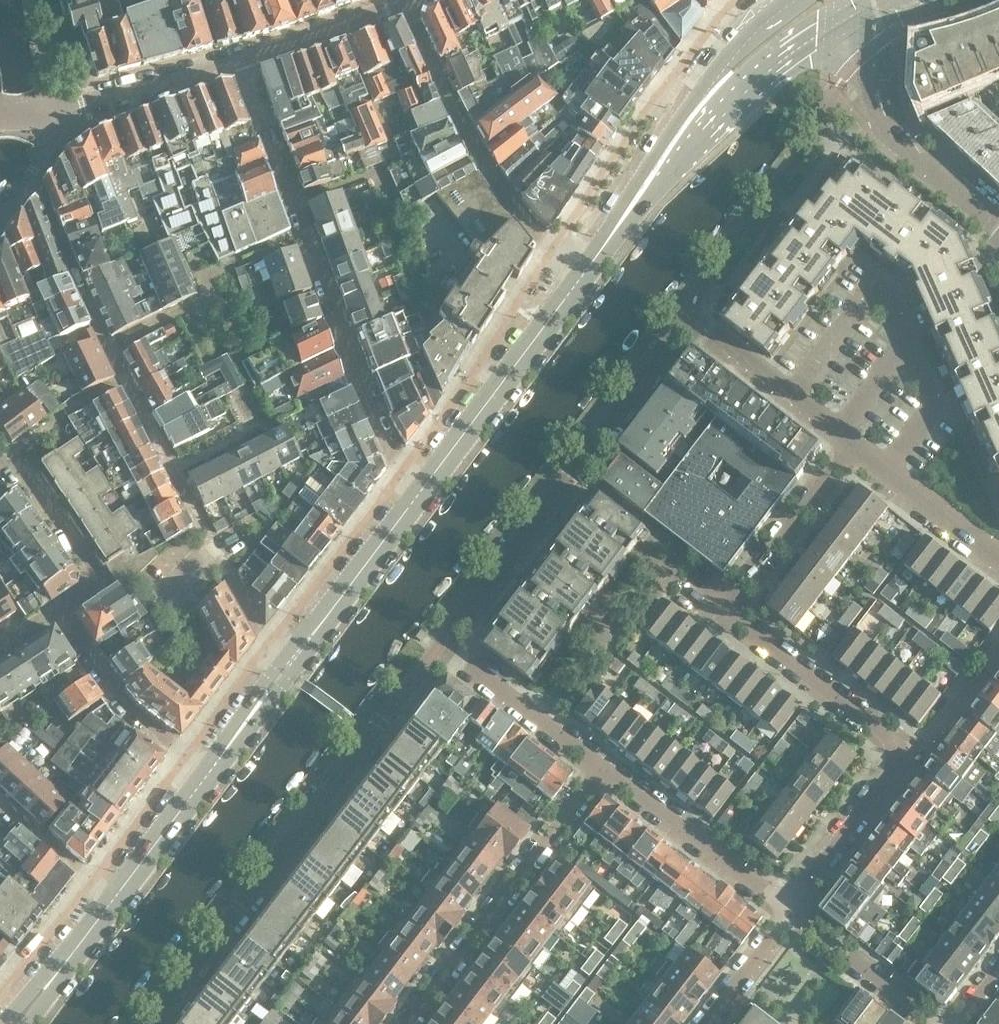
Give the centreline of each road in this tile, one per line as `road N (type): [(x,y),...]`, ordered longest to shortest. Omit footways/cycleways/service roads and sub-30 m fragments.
road 1 (residential): [(285,668),(265,648),(26,177)]
road 2 (residential): [(240,56),(387,448),(423,490)]
road 3 (residential): [(151,1023),(440,649)]
road 4 (residential): [(788,913),(904,755),(892,736),(725,606)]
road 5 (residential): [(440,649),(687,323)]
road 6 (residential): [(401,4),(481,163),(538,230),(587,263)]
road 7 (residential): [(600,766),(403,1023)]
road 8 (residential): [(998,242),(990,223),(900,147),(879,102),(870,6)]
road 9 (secondary): [(423,490),(587,263)]
road 10 (secondary): [(652,175),(784,57),(870,6)]
road 11 (residential): [(788,913),(600,766)]
road 12 (secondary): [(793,0),(713,69),(652,175)]
road 13 (secondary): [(285,668),(423,490)]
road 14 (residential): [(56,611),(126,708),(207,774)]
road 15 (residential): [(0,452),(101,581),(56,611)]
road 16 (residential): [(851,448),(687,323)]
road 17 (residential): [(725,606),(851,448)]
road 18 (residential): [(600,766),(440,649)]
road 19 (residential): [(240,56),(49,108)]
road 20 (residential): [(998,561),(851,448)]
road 21 (residential): [(930,1023),(788,913)]
road 22 (residential): [(401,4),(240,56)]
road 23 (secondary): [(107,903),(207,774)]
road 24 (secondary): [(15,1023),(107,903)]
road 25 (residential): [(107,903),(0,801)]
road 26 (residential): [(788,913),(705,1023)]
road 27 (secondary): [(207,774),(285,668)]

